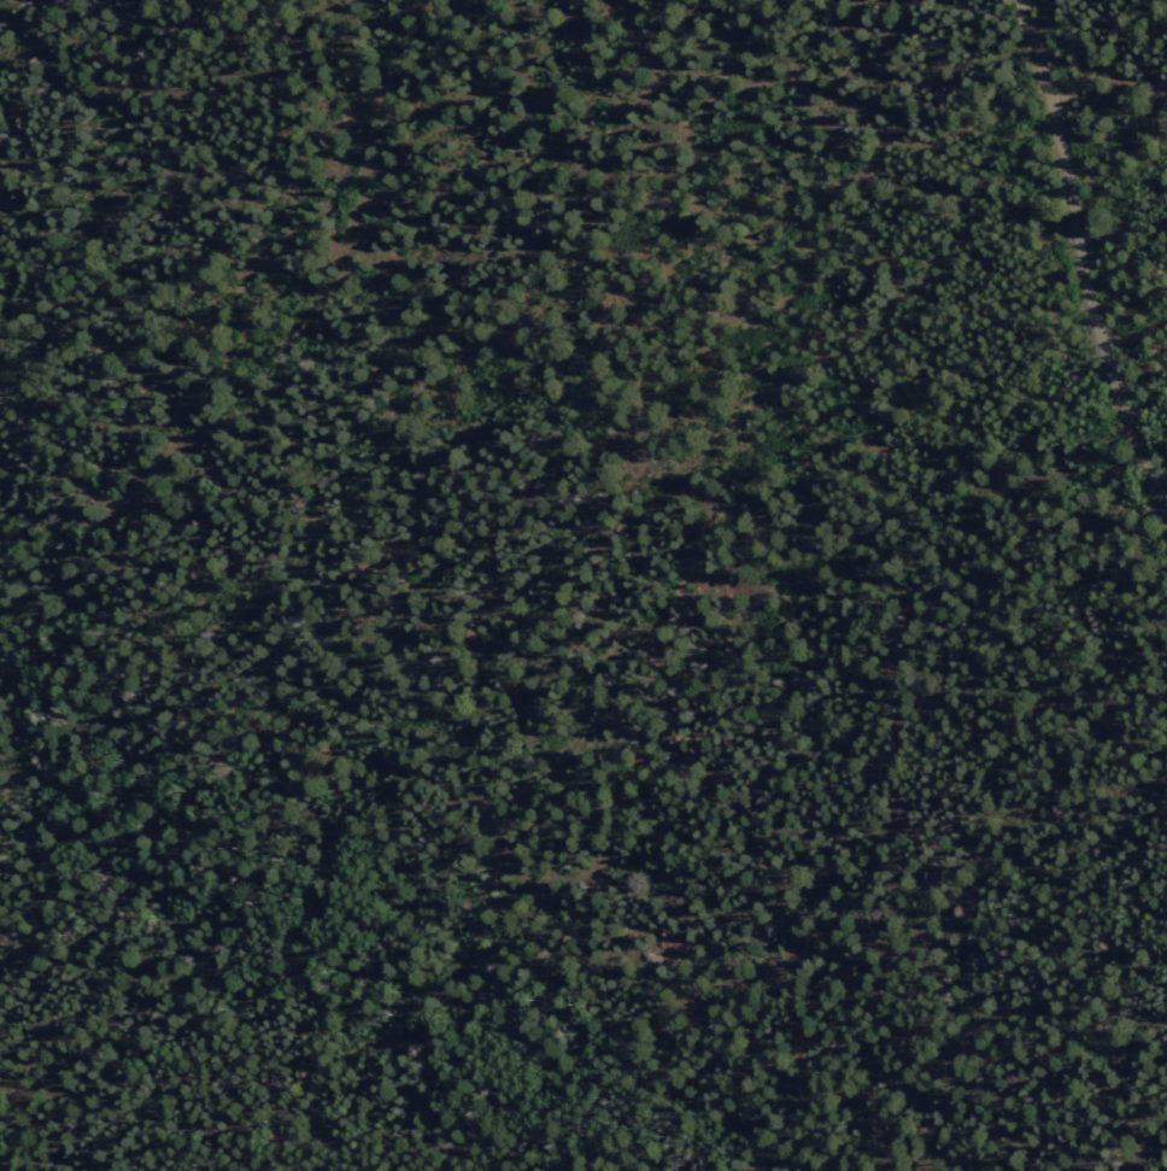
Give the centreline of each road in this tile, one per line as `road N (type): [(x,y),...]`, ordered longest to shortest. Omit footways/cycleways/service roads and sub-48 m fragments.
road 1 (track): [(1024,0),(1093,153),(1166,596)]

